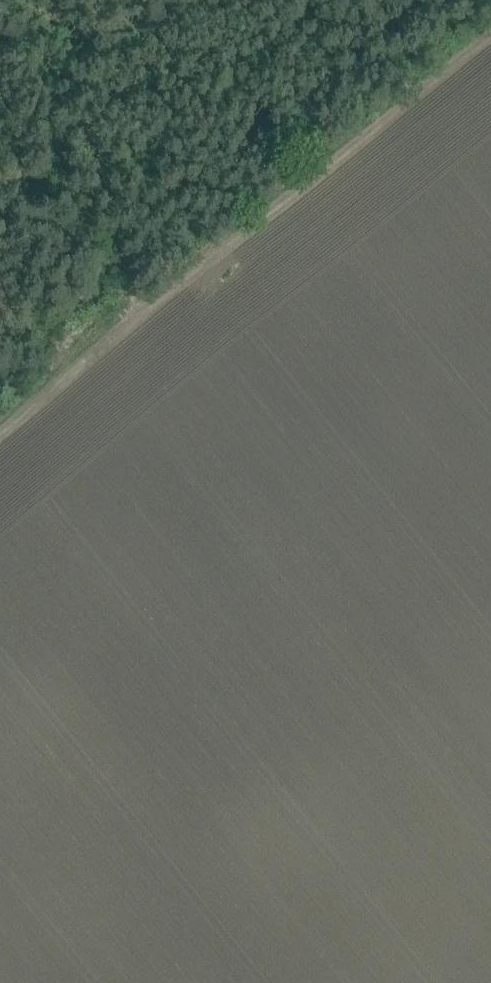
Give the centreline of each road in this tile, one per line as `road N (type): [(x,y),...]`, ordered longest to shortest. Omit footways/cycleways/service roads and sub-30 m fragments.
road 1 (track): [(0,429),(490,22)]

